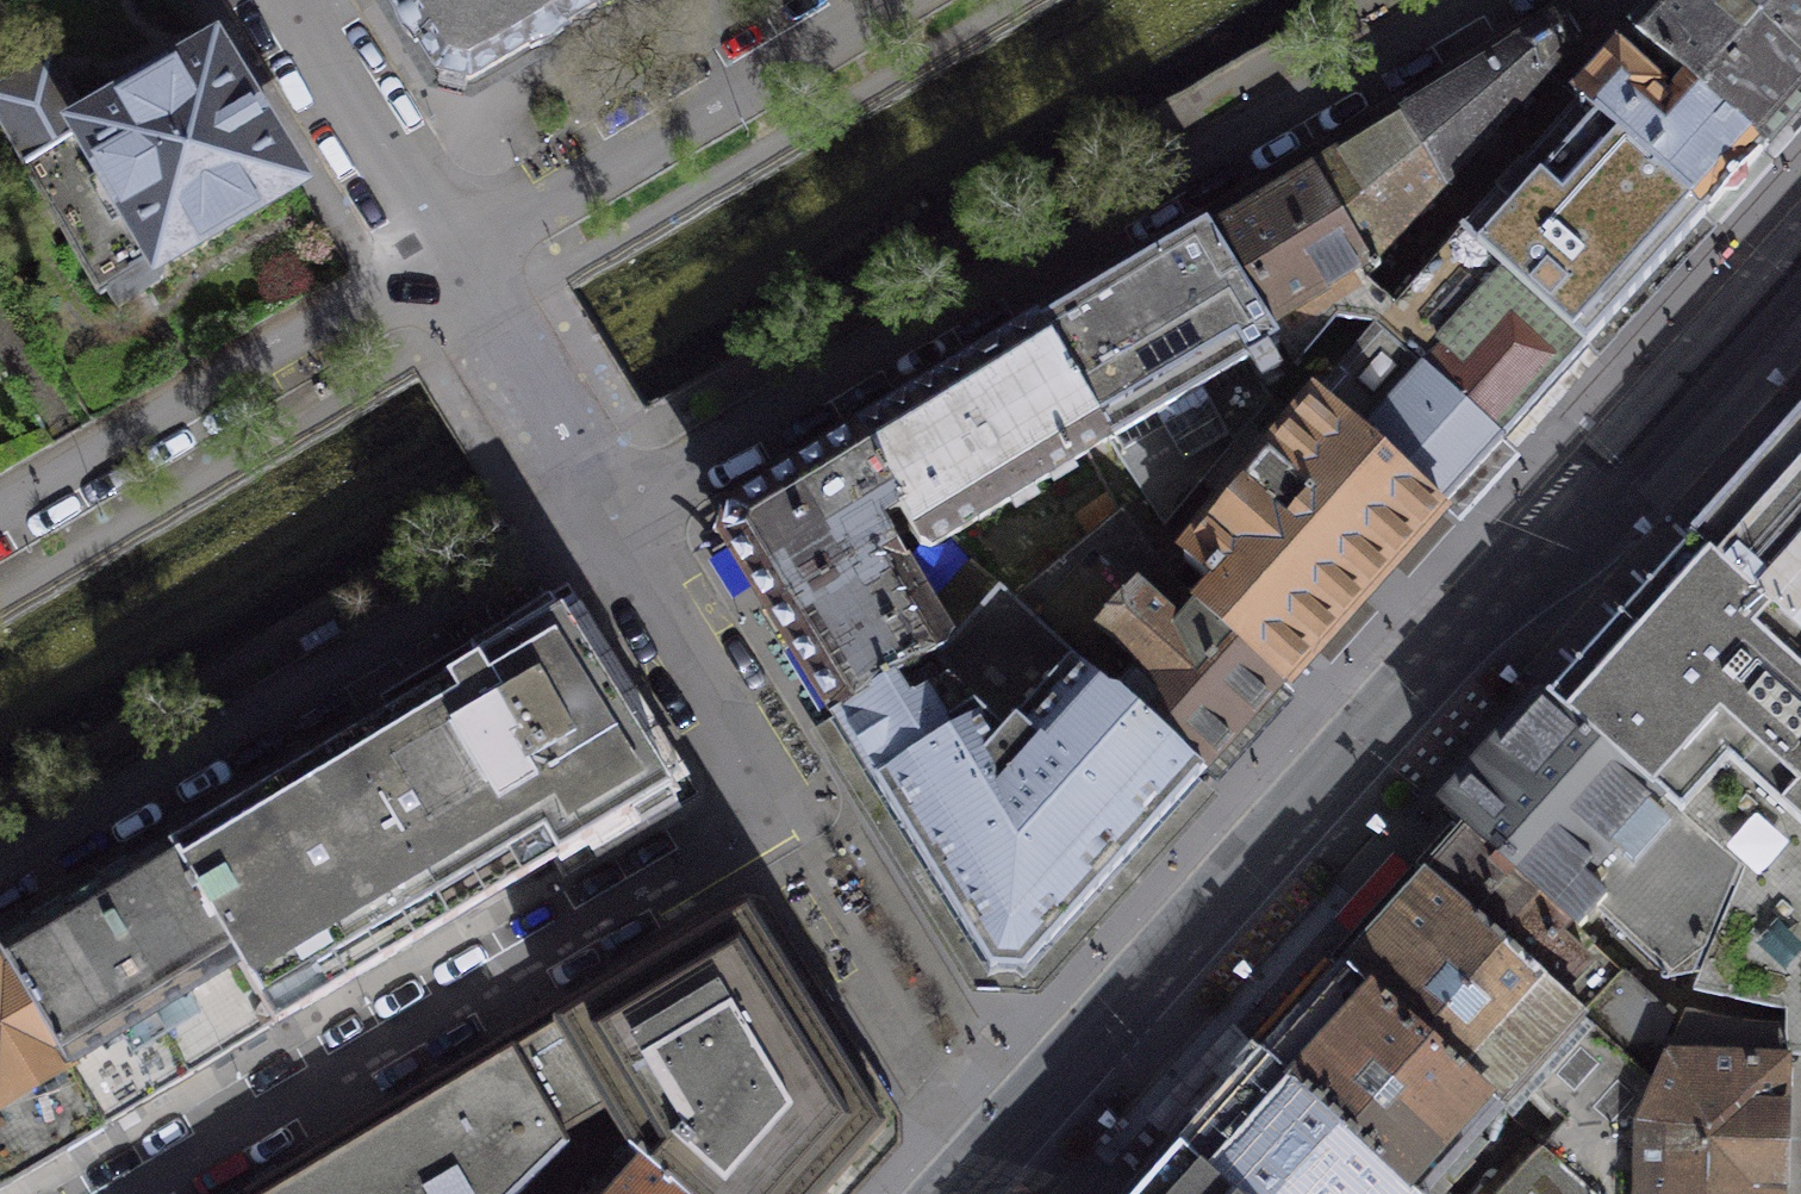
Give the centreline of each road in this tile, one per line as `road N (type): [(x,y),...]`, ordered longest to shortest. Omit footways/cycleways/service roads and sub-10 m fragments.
road 1 (residential): [(1010,1149),(1800,275)]
road 2 (residential): [(1472,0),(610,500)]
road 3 (residential): [(791,804),(140,1193)]
road 4 (residential): [(0,860),(610,500)]
road 5 (residential): [(460,250),(0,519)]
road 6 (residential): [(460,250),(876,0)]
road 7 (residential): [(791,804),(1010,1149)]
road 8 (residential): [(610,500),(791,804)]
road 9 (residential): [(460,250),(610,500)]
road 10 (residential): [(460,250),(311,0)]

